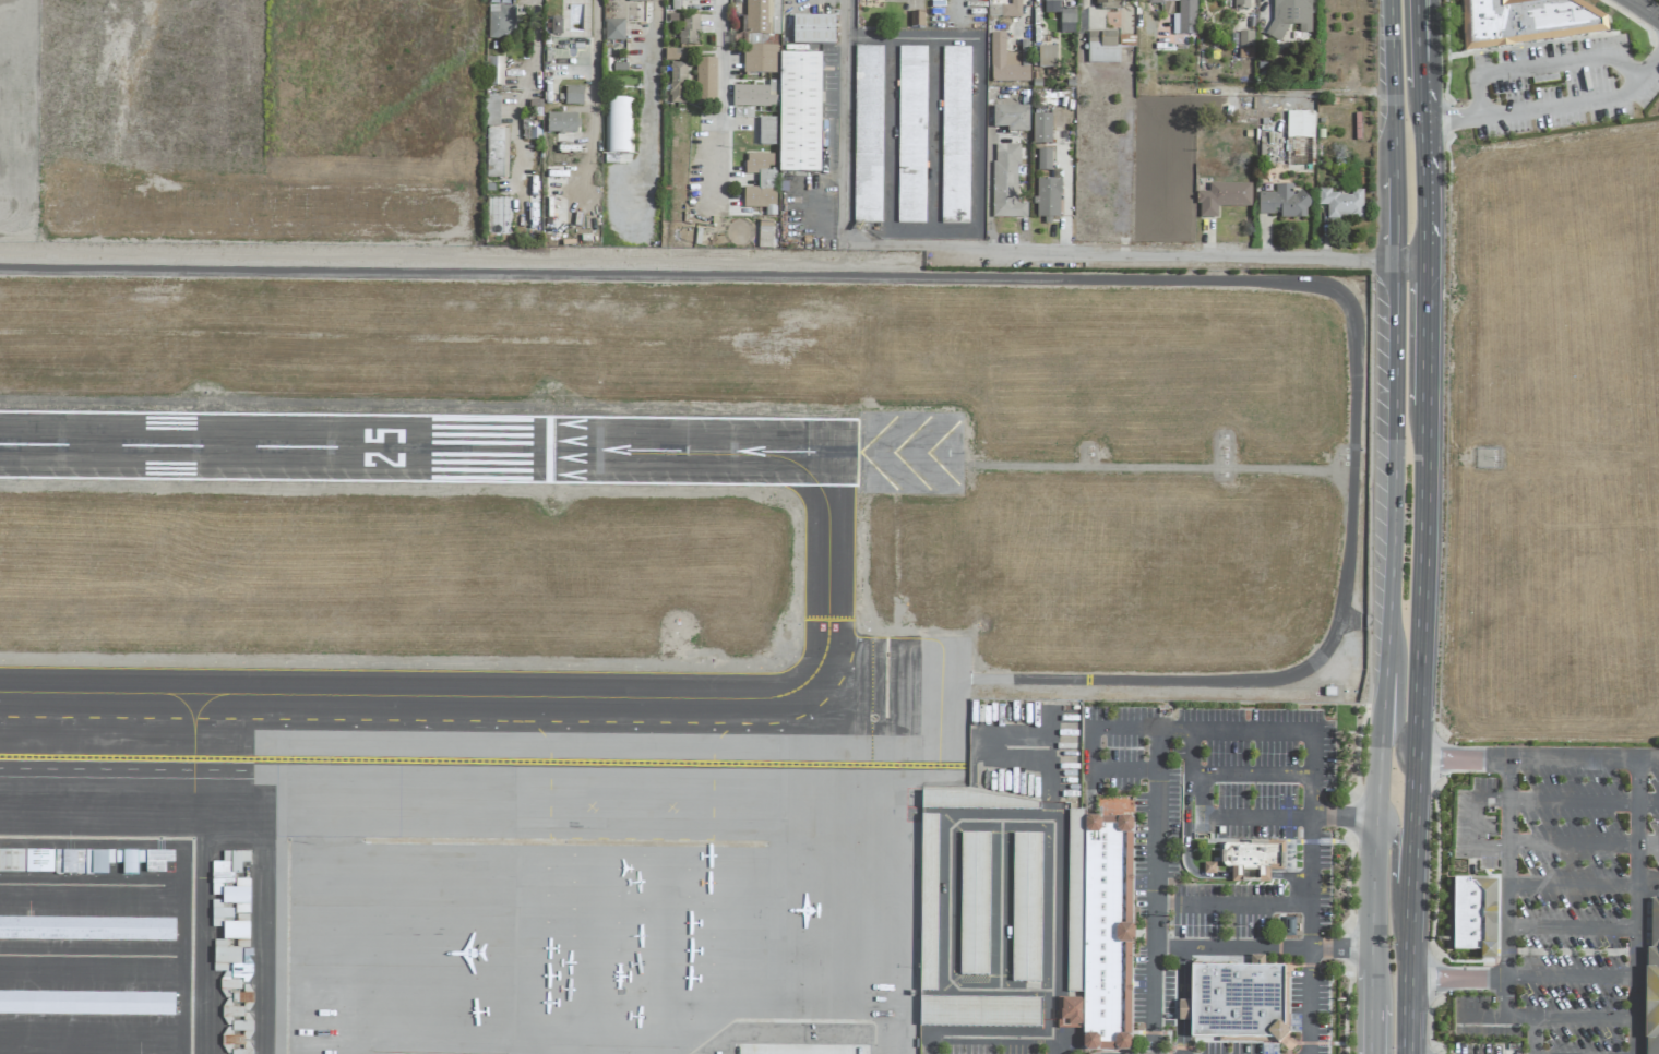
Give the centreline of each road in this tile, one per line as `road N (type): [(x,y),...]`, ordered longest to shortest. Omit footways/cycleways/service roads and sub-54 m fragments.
road 1 (secondary): [(1394,260),(1393,520),(1371,970)]
road 2 (secondary): [(1407,1053),(1423,407)]
road 3 (residential): [(1394,260),(940,253)]
road 4 (residential): [(848,230),(852,0)]
road 5 (secondary): [(1389,0),(1392,178)]
road 6 (secondary): [(1409,962),(1393,921),(1391,819),(1374,817)]
road 7 (secondary): [(1387,626),(1400,662),(1397,754),(1416,760)]
road 8 (secondary): [(1423,407),(1425,260)]
road 9 (secondary): [(1425,260),(1423,118)]

